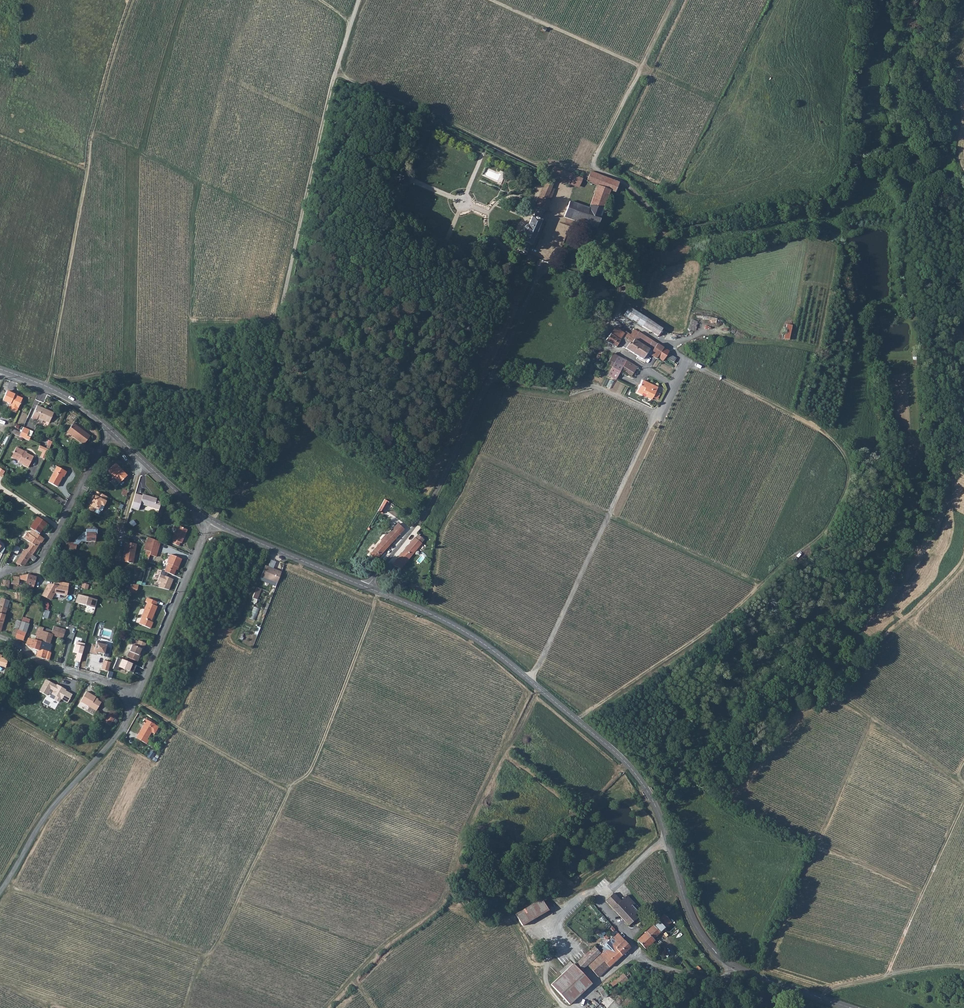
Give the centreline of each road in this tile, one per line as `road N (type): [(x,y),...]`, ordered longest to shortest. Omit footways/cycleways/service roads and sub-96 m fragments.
road 1 (track): [(577,719),(747,605),(837,522),(852,484),(851,459),(836,437),(686,361)]
road 2 (tertiary): [(212,520),(473,636),(618,754),(655,809)]
road 3 (track): [(212,520),(256,431),(351,20)]
road 4 (track): [(298,781),(212,953),(5,886)]
road 5 (track): [(46,386),(94,102),(130,0)]
road 6 (track): [(376,591),(309,773),(298,781),(251,772),(134,702)]
road 7 (track): [(759,977),(870,723),(956,774)]
road 8 (track): [(730,791),(795,718),(839,696),(883,638),(948,576),(960,562),(963,533)]
road 9 (track): [(662,232),(813,204),(838,192),(863,161),(900,166)]
road 10 (unclassified): [(726,975),(648,962),(598,901),(666,837)]
road 11 (unclassified): [(0,892),(59,798),(122,728),(137,695)]
road 12 (track): [(963,796),(888,975)]
road 13 (residential): [(113,433),(36,569),(0,572)]
road 14 (residential): [(212,520),(137,695)]
road 15 (track): [(590,167),(673,0)]
road 16 (track): [(640,68),(489,0)]
road 17 (tertiary): [(735,967),(694,920),(666,837)]
road 18 (residential): [(0,637),(36,661),(137,695)]
road 19 (tertiary): [(113,433),(212,520)]
road 20 (tertiary): [(0,369),(59,391),(113,433)]
road 21 (tertiary): [(851,1007),(735,967)]

